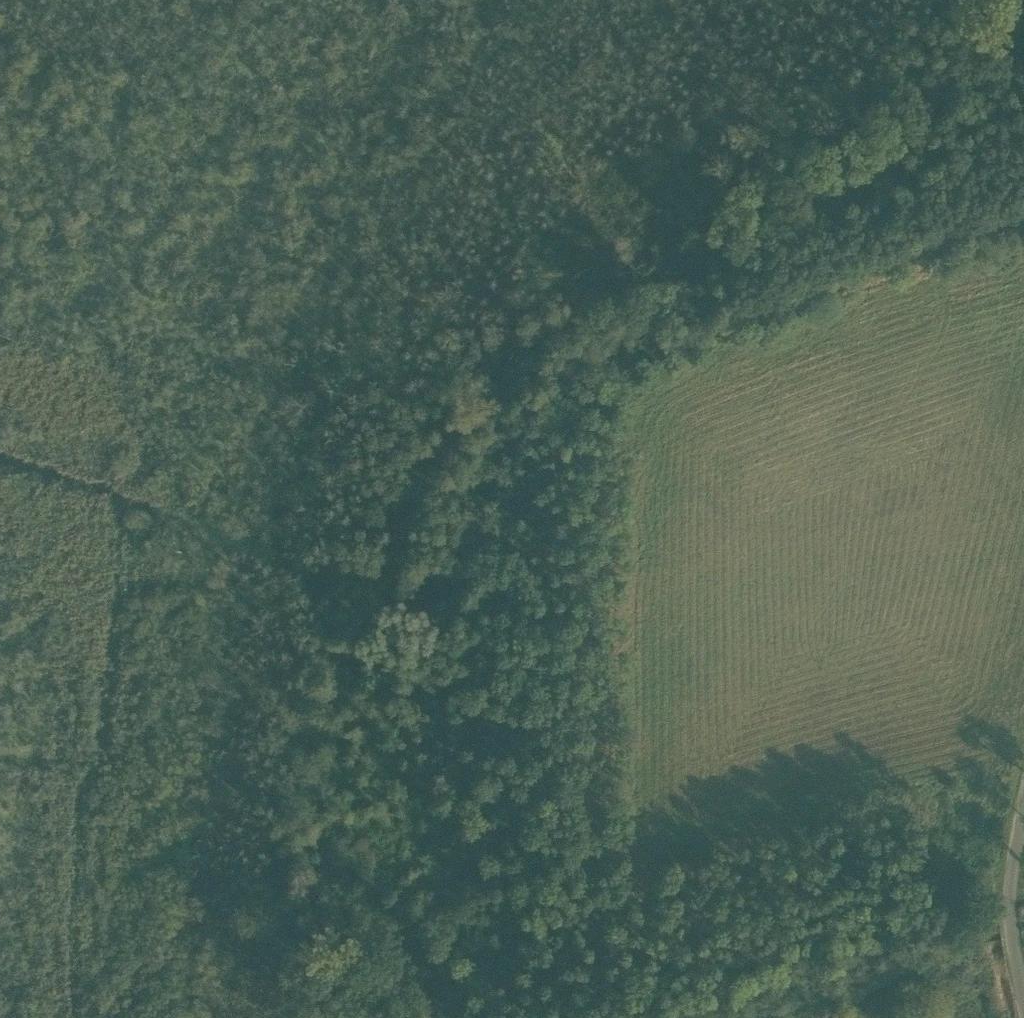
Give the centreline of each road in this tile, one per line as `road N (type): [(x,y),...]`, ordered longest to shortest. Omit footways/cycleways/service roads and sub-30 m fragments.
road 1 (unclassified): [(1023,1002),(1008,897),(1023,771)]

